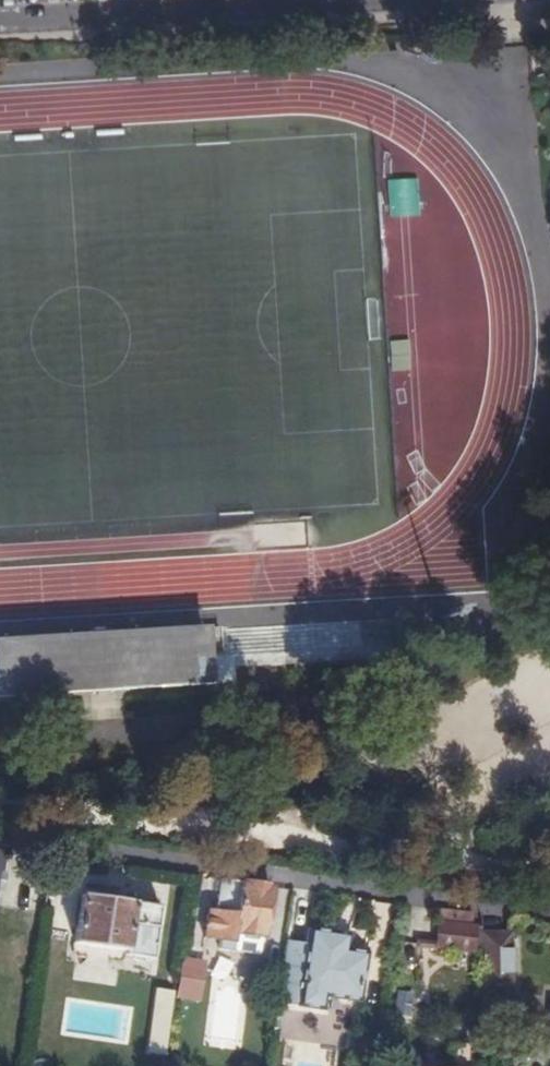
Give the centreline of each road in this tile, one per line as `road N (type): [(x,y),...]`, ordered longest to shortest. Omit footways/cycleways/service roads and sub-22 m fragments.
road 1 (residential): [(0,842),(549,916)]
road 2 (residential): [(274,0),(0,18)]

